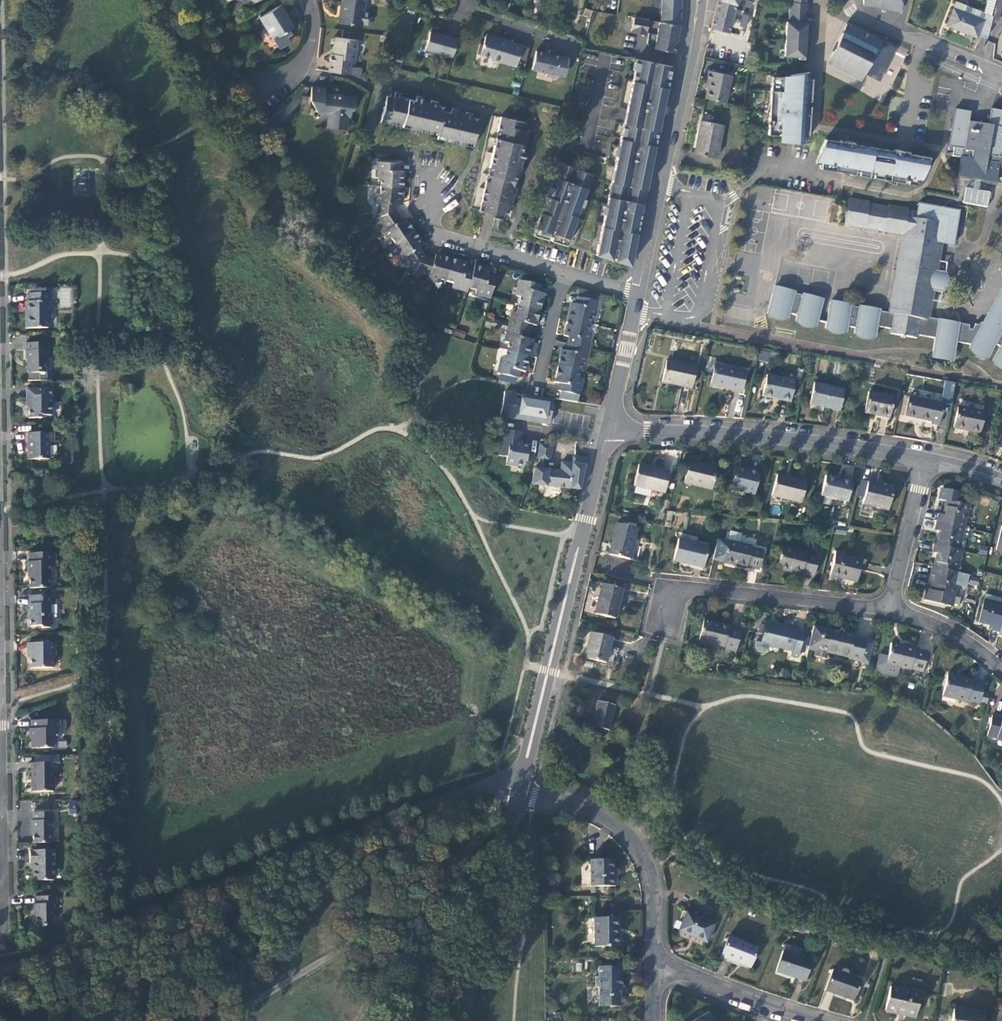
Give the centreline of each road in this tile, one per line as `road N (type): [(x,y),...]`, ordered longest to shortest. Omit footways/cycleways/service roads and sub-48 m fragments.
road 1 (unclassified): [(0,978),(492,785),(519,792)]
road 2 (secondary): [(607,430),(519,792)]
road 3 (tertiary): [(607,430),(733,435),(927,460)]
road 4 (secondary): [(698,0),(638,295)]
road 5 (residential): [(519,792),(591,811),(641,853),(655,887),(655,963)]
road 6 (residential): [(891,610),(677,588),(669,612)]
road 7 (secondary): [(519,792),(460,1020)]
road 8 (residential): [(566,274),(439,234),(426,208),(429,184)]
road 9 (residential): [(655,963),(821,1020)]
road 10 (tertiary): [(847,0),(866,22),(1001,75)]
road 11 (residential): [(927,460),(891,610)]
road 12 (residential): [(0,786),(0,939)]
road 13 (secondary): [(638,295),(607,430)]
road 14 (residential): [(1001,670),(963,638),(891,610)]
road 15 (residential): [(305,0),(314,35),(299,70),(257,95)]

